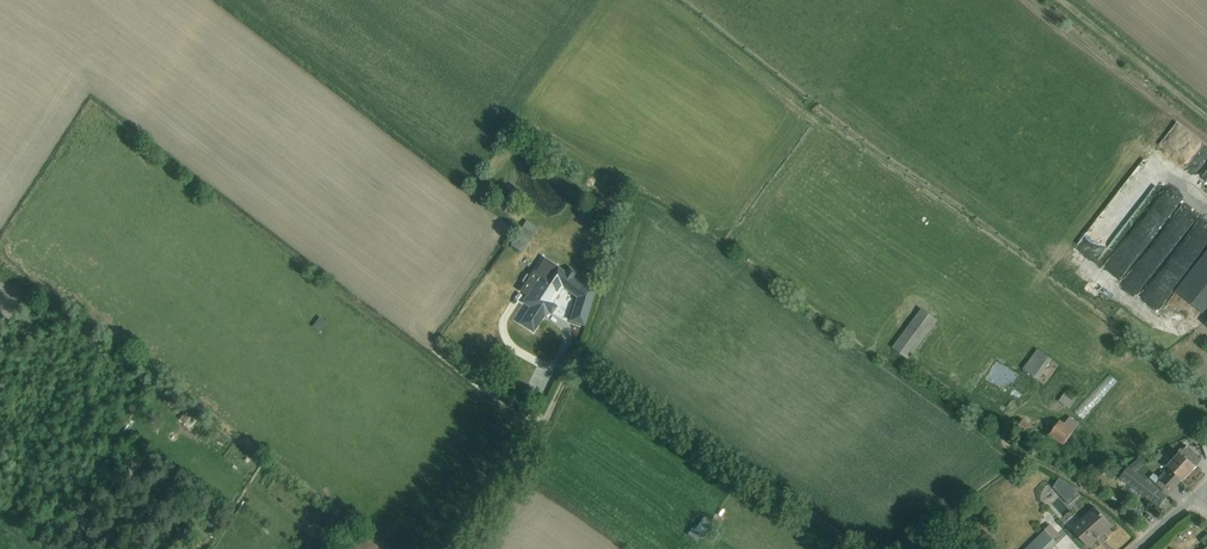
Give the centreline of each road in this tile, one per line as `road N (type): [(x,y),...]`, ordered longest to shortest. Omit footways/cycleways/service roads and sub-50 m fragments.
road 1 (track): [(578,349),(861,548)]
road 2 (unclassified): [(464,548),(578,349)]

